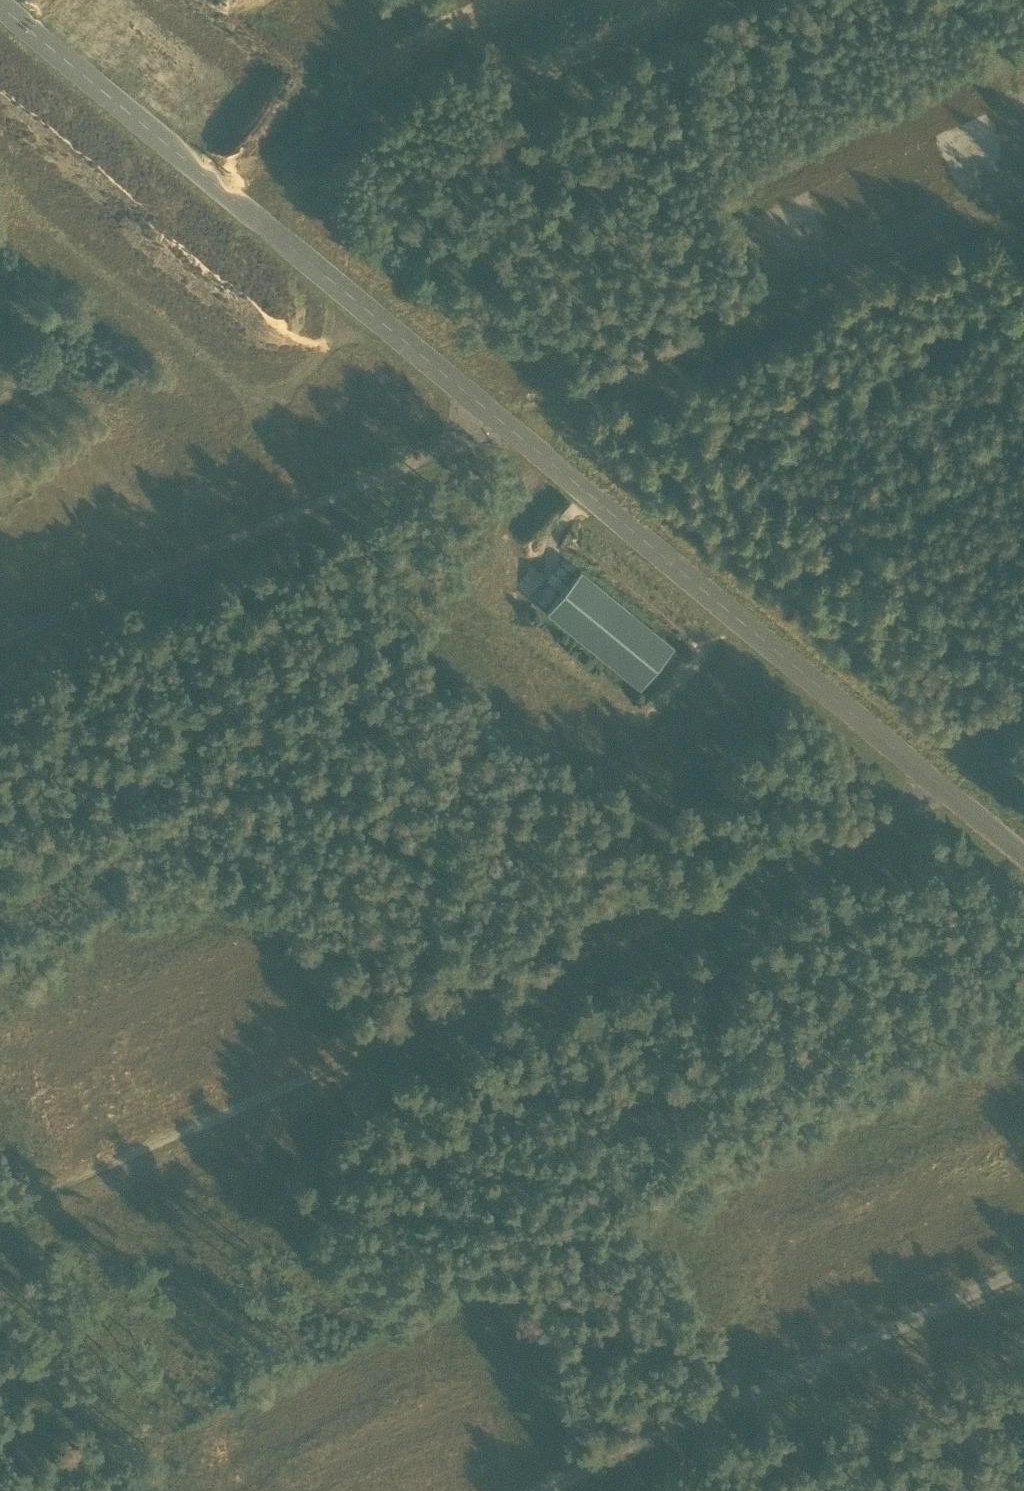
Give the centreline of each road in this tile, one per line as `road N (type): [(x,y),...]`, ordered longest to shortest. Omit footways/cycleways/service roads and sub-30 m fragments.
road 1 (track): [(0,7),(497,419),(950,778)]
road 2 (track): [(950,778),(0,1202)]
road 3 (track): [(1023,180),(497,419)]
road 4 (track): [(0,650),(497,419)]
road 5 (track): [(532,1490),(1023,1265)]
road 6 (track): [(543,0),(453,42),(352,119),(256,217)]

